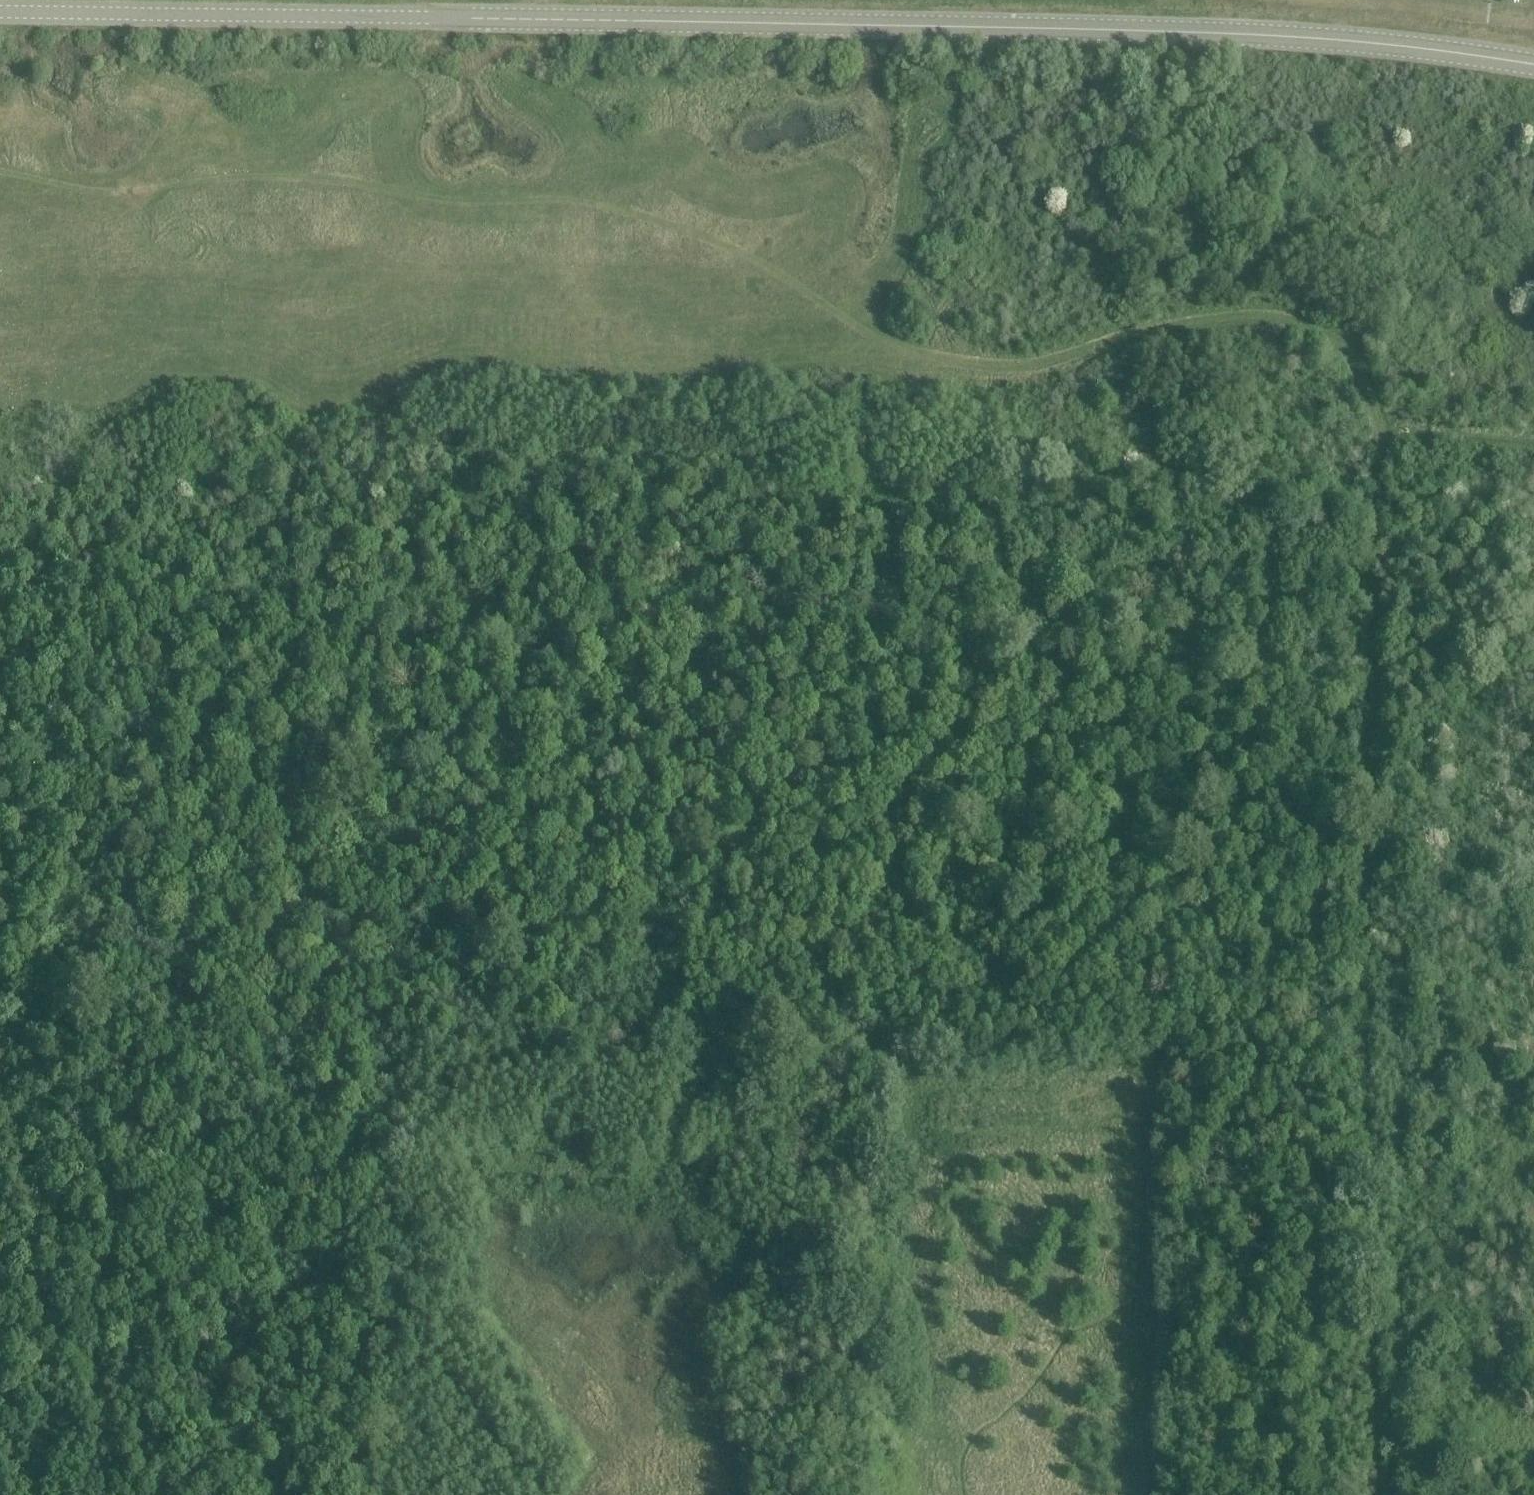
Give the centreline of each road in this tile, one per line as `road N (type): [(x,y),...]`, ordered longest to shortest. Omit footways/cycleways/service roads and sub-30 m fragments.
road 1 (tertiary): [(0,15),(925,27),(1284,39),(1533,66)]
road 2 (track): [(129,548),(1379,583)]
road 3 (track): [(1372,1494),(1381,1157),(1358,990)]
road 4 (track): [(0,545),(129,548)]

